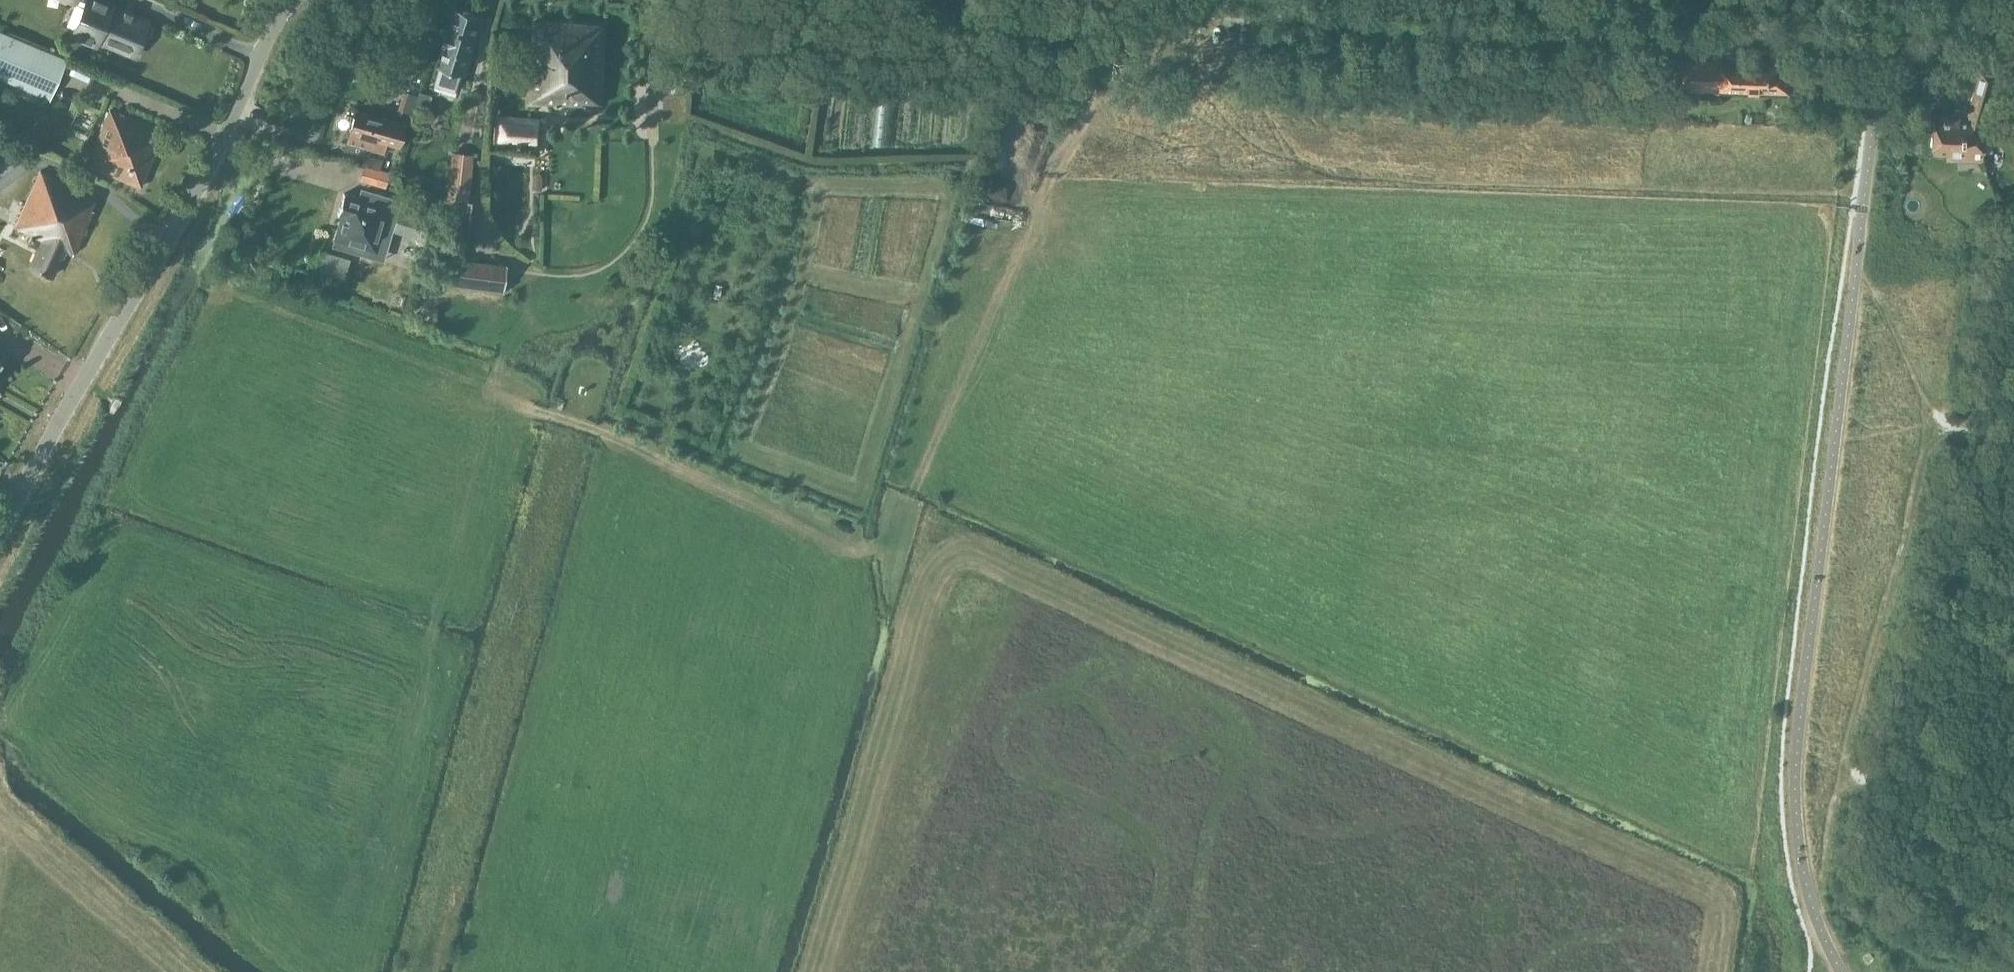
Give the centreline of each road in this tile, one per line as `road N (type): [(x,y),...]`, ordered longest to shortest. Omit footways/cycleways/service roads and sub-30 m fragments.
road 1 (track): [(480,397),(581,428),(853,554),(892,542),(1084,108),(1089,4)]
road 2 (unclassified): [(1874,37),(981,0)]
road 3 (unclassified): [(0,531),(201,184),(294,0)]
road 4 (unclassified): [(1874,37),(2013,15)]

